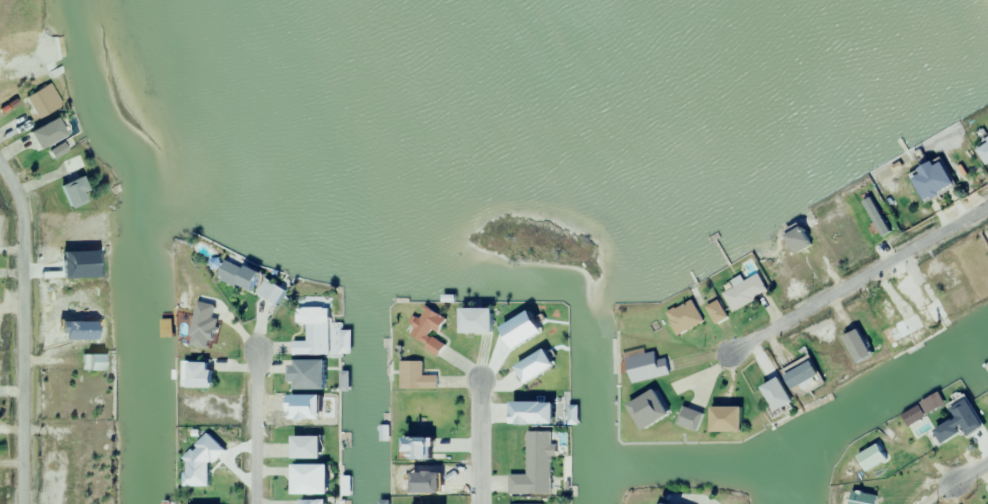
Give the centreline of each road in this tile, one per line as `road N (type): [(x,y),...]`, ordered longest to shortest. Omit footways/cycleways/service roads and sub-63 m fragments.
road 1 (residential): [(20,503),(21,198),(0,172)]
road 2 (residential): [(723,353),(987,199)]
road 3 (residential): [(253,503),(255,347)]
road 4 (residential): [(478,503),(477,380)]

